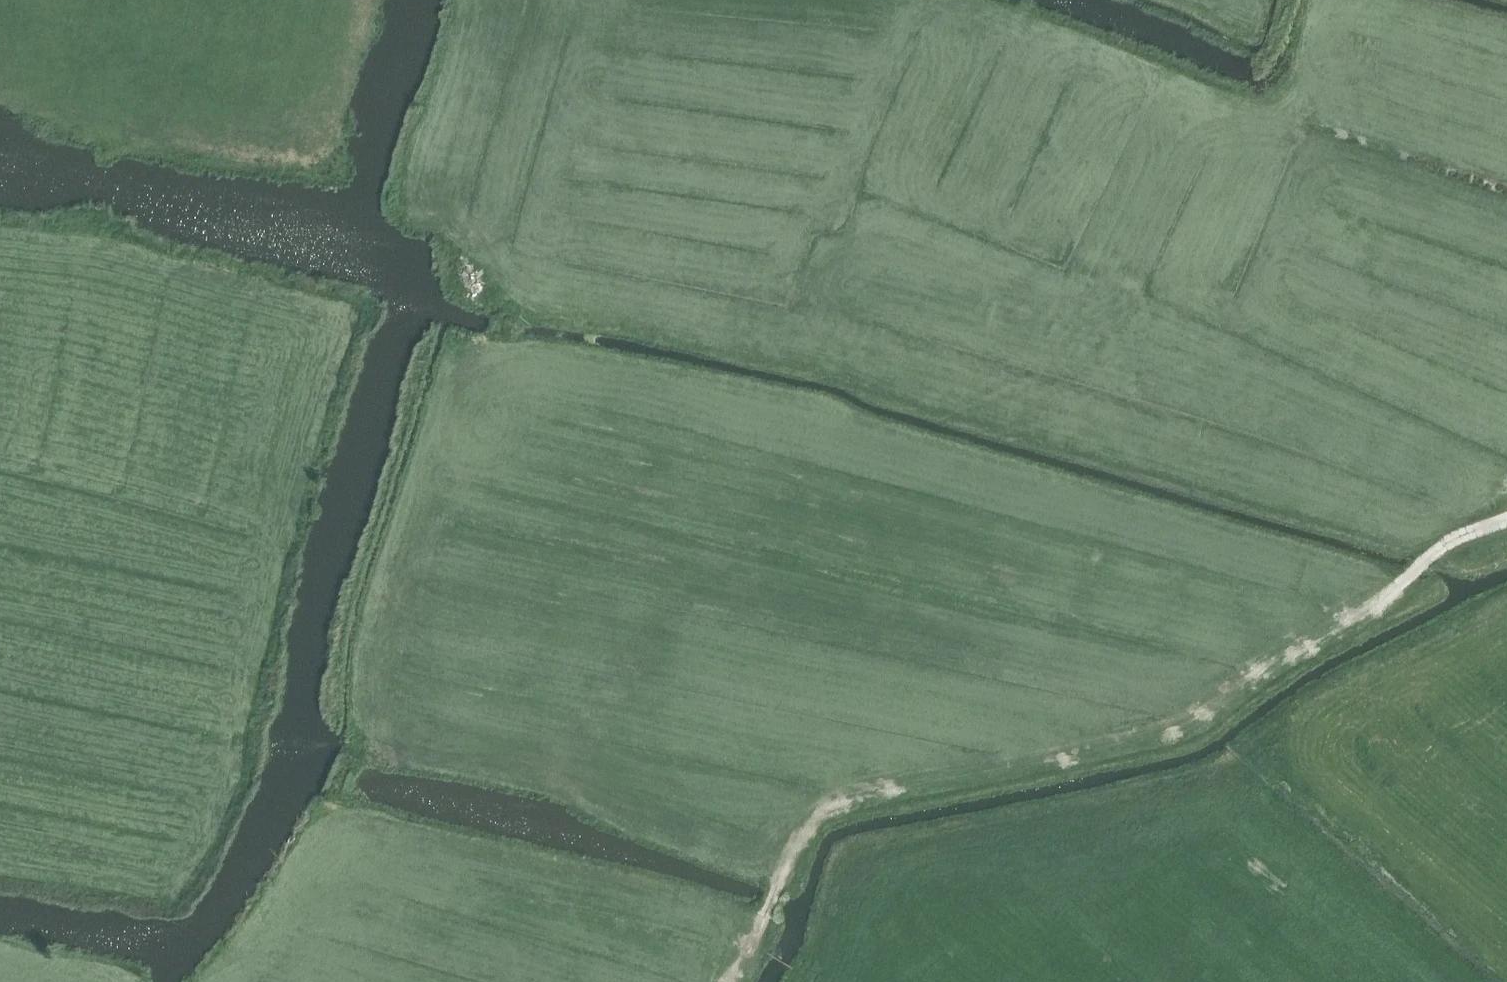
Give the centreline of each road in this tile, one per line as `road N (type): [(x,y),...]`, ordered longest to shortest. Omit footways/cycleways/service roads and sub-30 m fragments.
road 1 (track): [(1506,611),(1326,709),(1246,762),(856,859),(800,981)]
road 2 (track): [(1506,523),(1453,540),(1400,583)]

